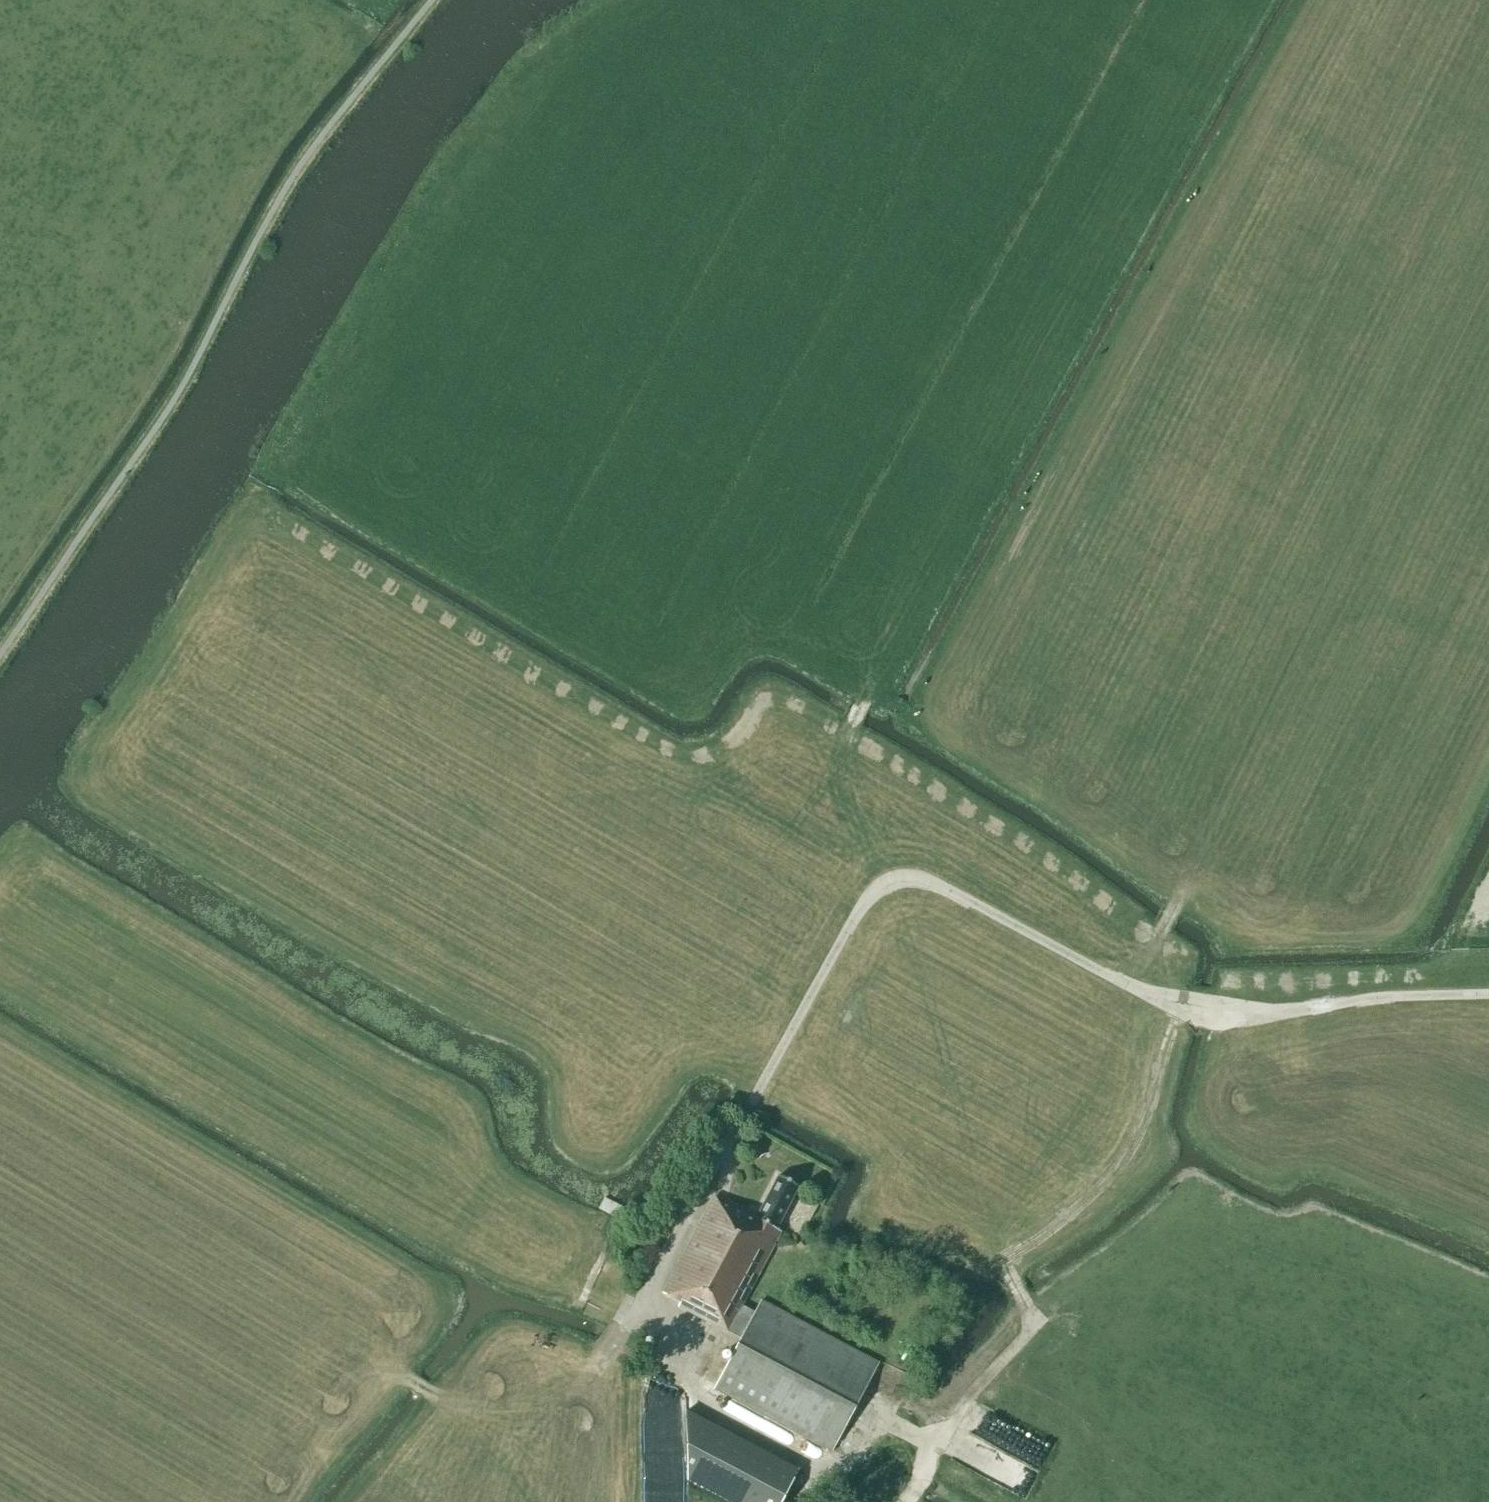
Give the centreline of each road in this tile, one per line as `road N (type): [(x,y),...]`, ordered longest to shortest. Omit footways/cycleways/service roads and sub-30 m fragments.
road 1 (track): [(950,1426),(1034,1326),(1004,1262),(1089,1199),(1131,1149),(1184,998)]

